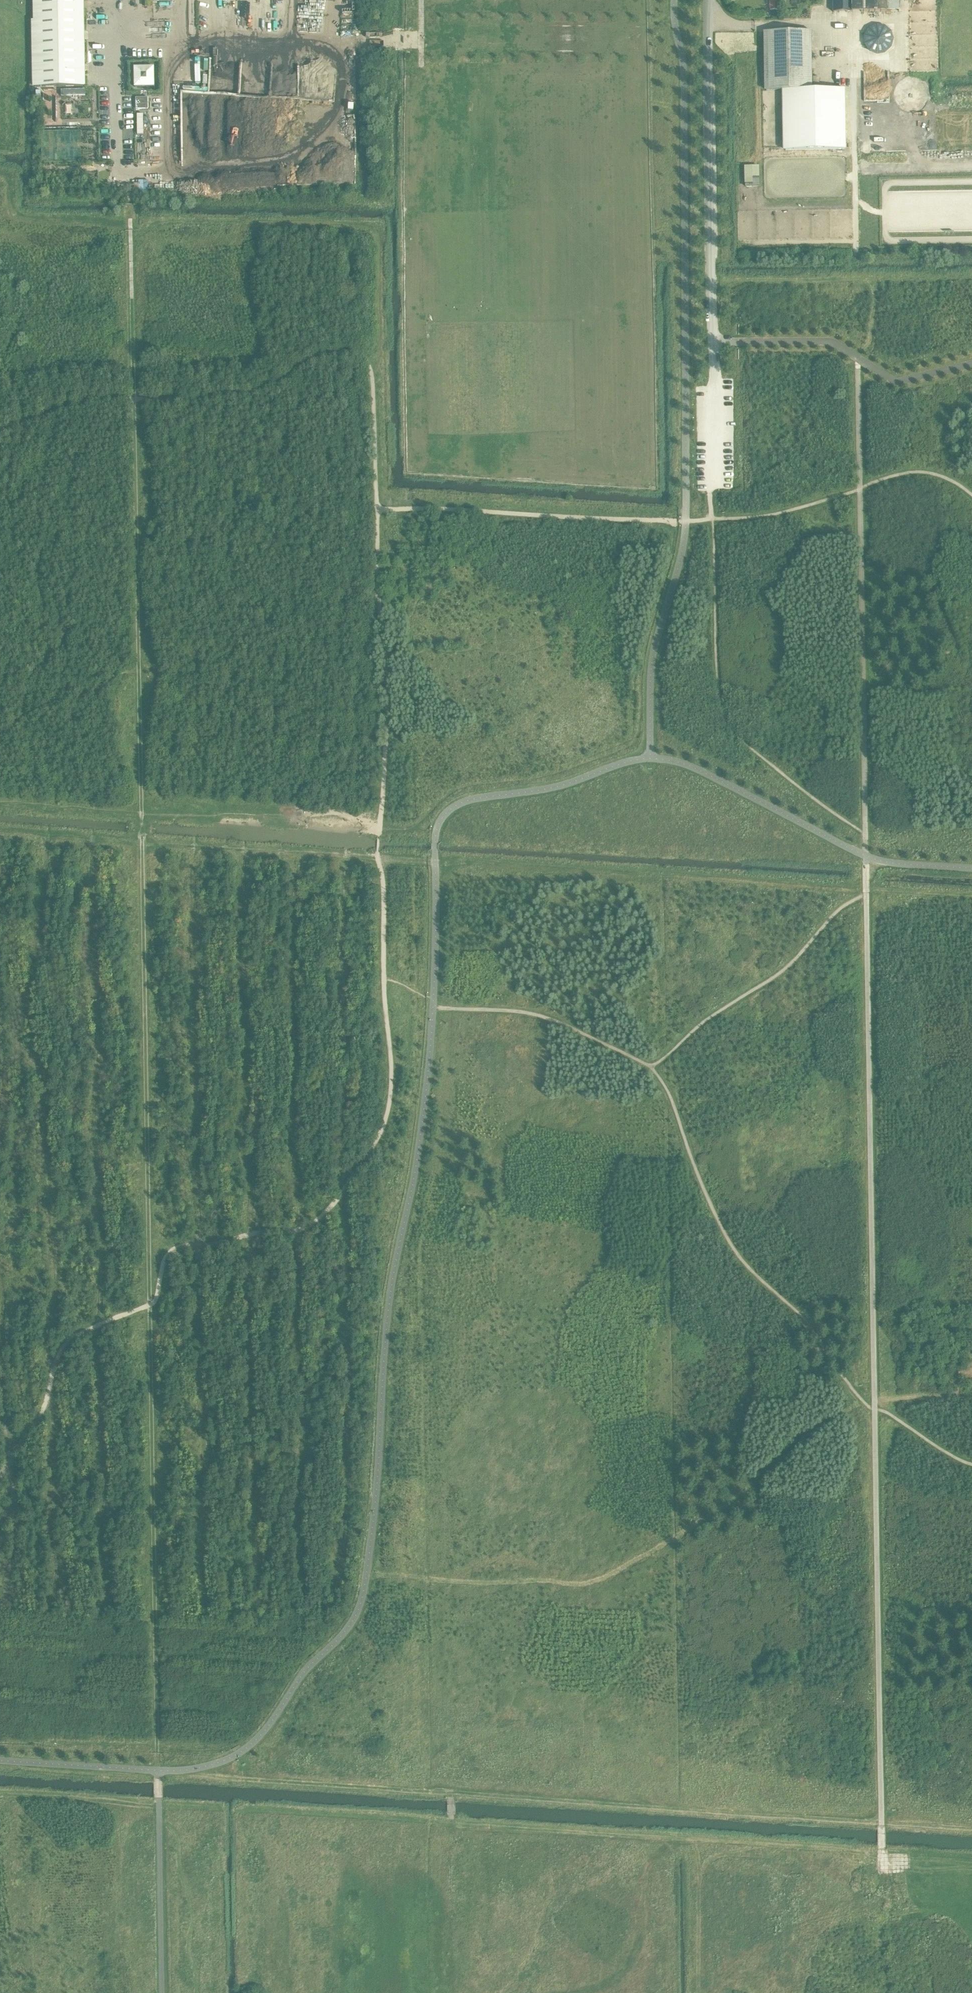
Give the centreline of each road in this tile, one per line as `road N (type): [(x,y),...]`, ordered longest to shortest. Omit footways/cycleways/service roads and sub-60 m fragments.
road 1 (track): [(158,1770),(130,218)]
road 2 (track): [(882,1859),(857,358)]
road 3 (track): [(451,1819),(451,1791),(971,1826)]
road 4 (track): [(451,1819),(971,1865)]
road 5 (unclassified): [(709,0),(712,342)]
road 6 (track): [(451,1791),(187,1770)]
road 7 (track): [(738,342),(831,342),(896,382),(971,364)]
road 8 (track): [(449,1992),(451,1819)]
road 9 (track): [(0,1594),(155,1622)]

